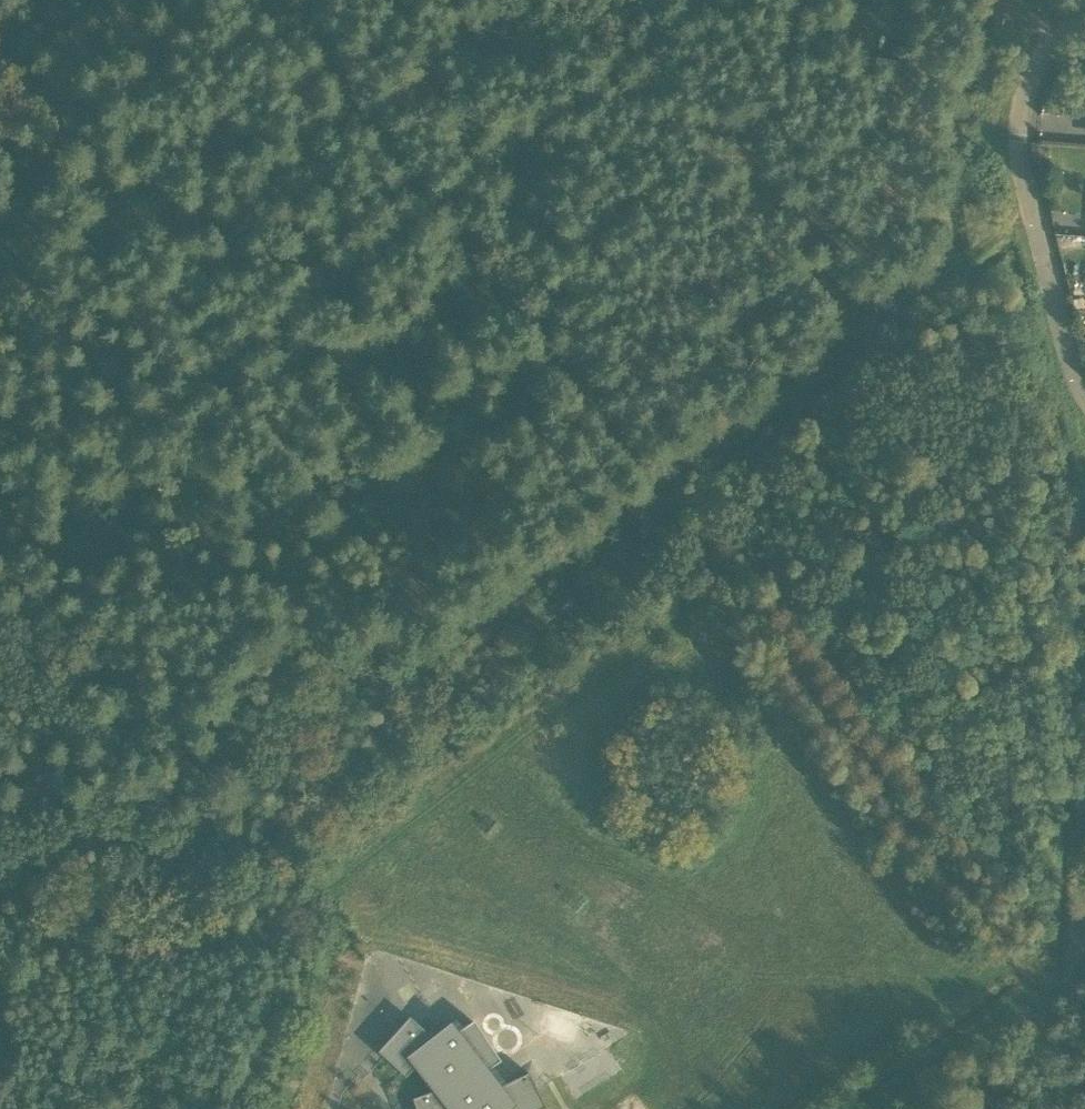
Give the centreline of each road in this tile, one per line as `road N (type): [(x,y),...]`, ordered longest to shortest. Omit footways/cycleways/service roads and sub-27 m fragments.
road 1 (track): [(654,496),(428,207),(281,0)]
road 2 (unclassified): [(1084,399),(1031,214),(1017,136),(1034,67),(1084,22)]

